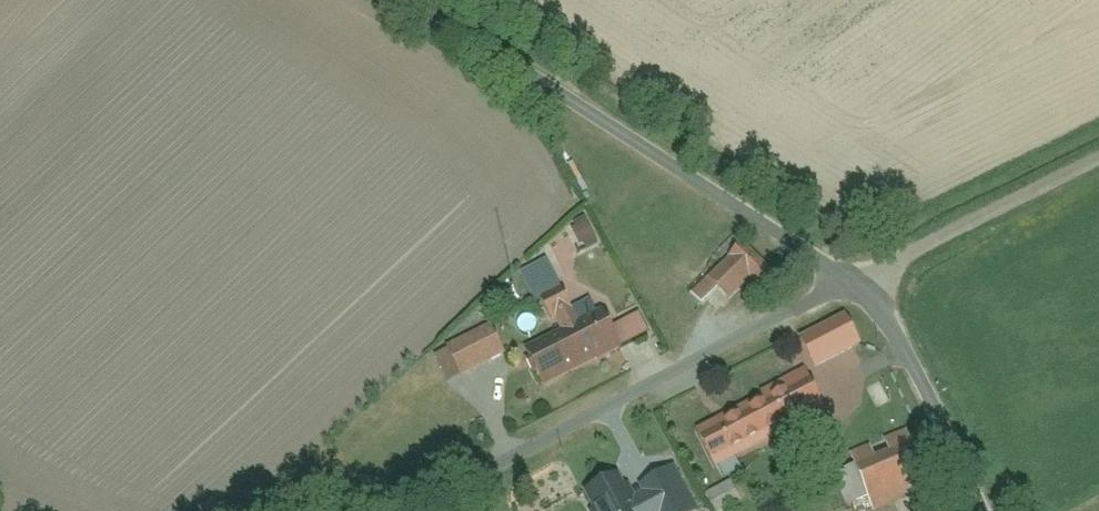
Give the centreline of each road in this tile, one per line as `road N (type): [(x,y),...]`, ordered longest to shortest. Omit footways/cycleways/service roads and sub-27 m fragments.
road 1 (unclassified): [(420,0),(850,279)]
road 2 (unclassified): [(399,510),(850,279)]
road 3 (unclassified): [(850,279),(1098,155)]
road 4 (unclassified): [(850,279),(934,391),(981,510)]

